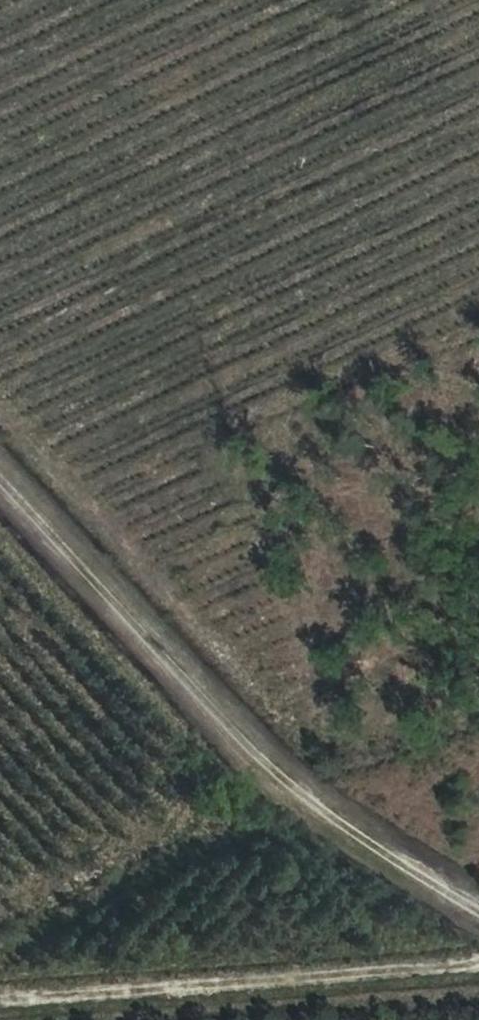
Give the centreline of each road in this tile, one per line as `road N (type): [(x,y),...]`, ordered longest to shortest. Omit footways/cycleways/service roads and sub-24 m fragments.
road 1 (track): [(478,916),(362,855),(277,791),(0,498)]

